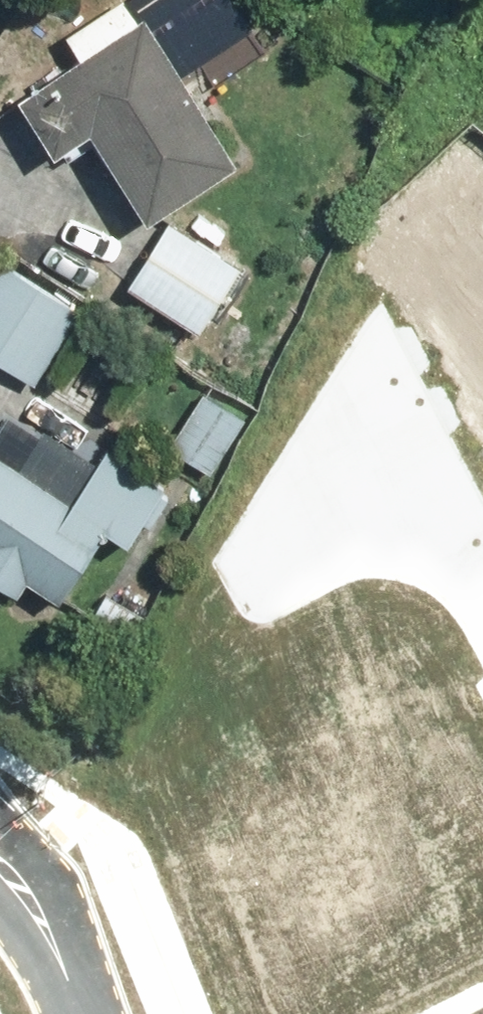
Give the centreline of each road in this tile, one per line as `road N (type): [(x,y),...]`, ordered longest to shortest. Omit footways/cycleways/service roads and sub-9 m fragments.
road 1 (residential): [(482,572),(467,544),(297,430)]
road 2 (residential): [(82,1013),(35,900),(0,855)]

